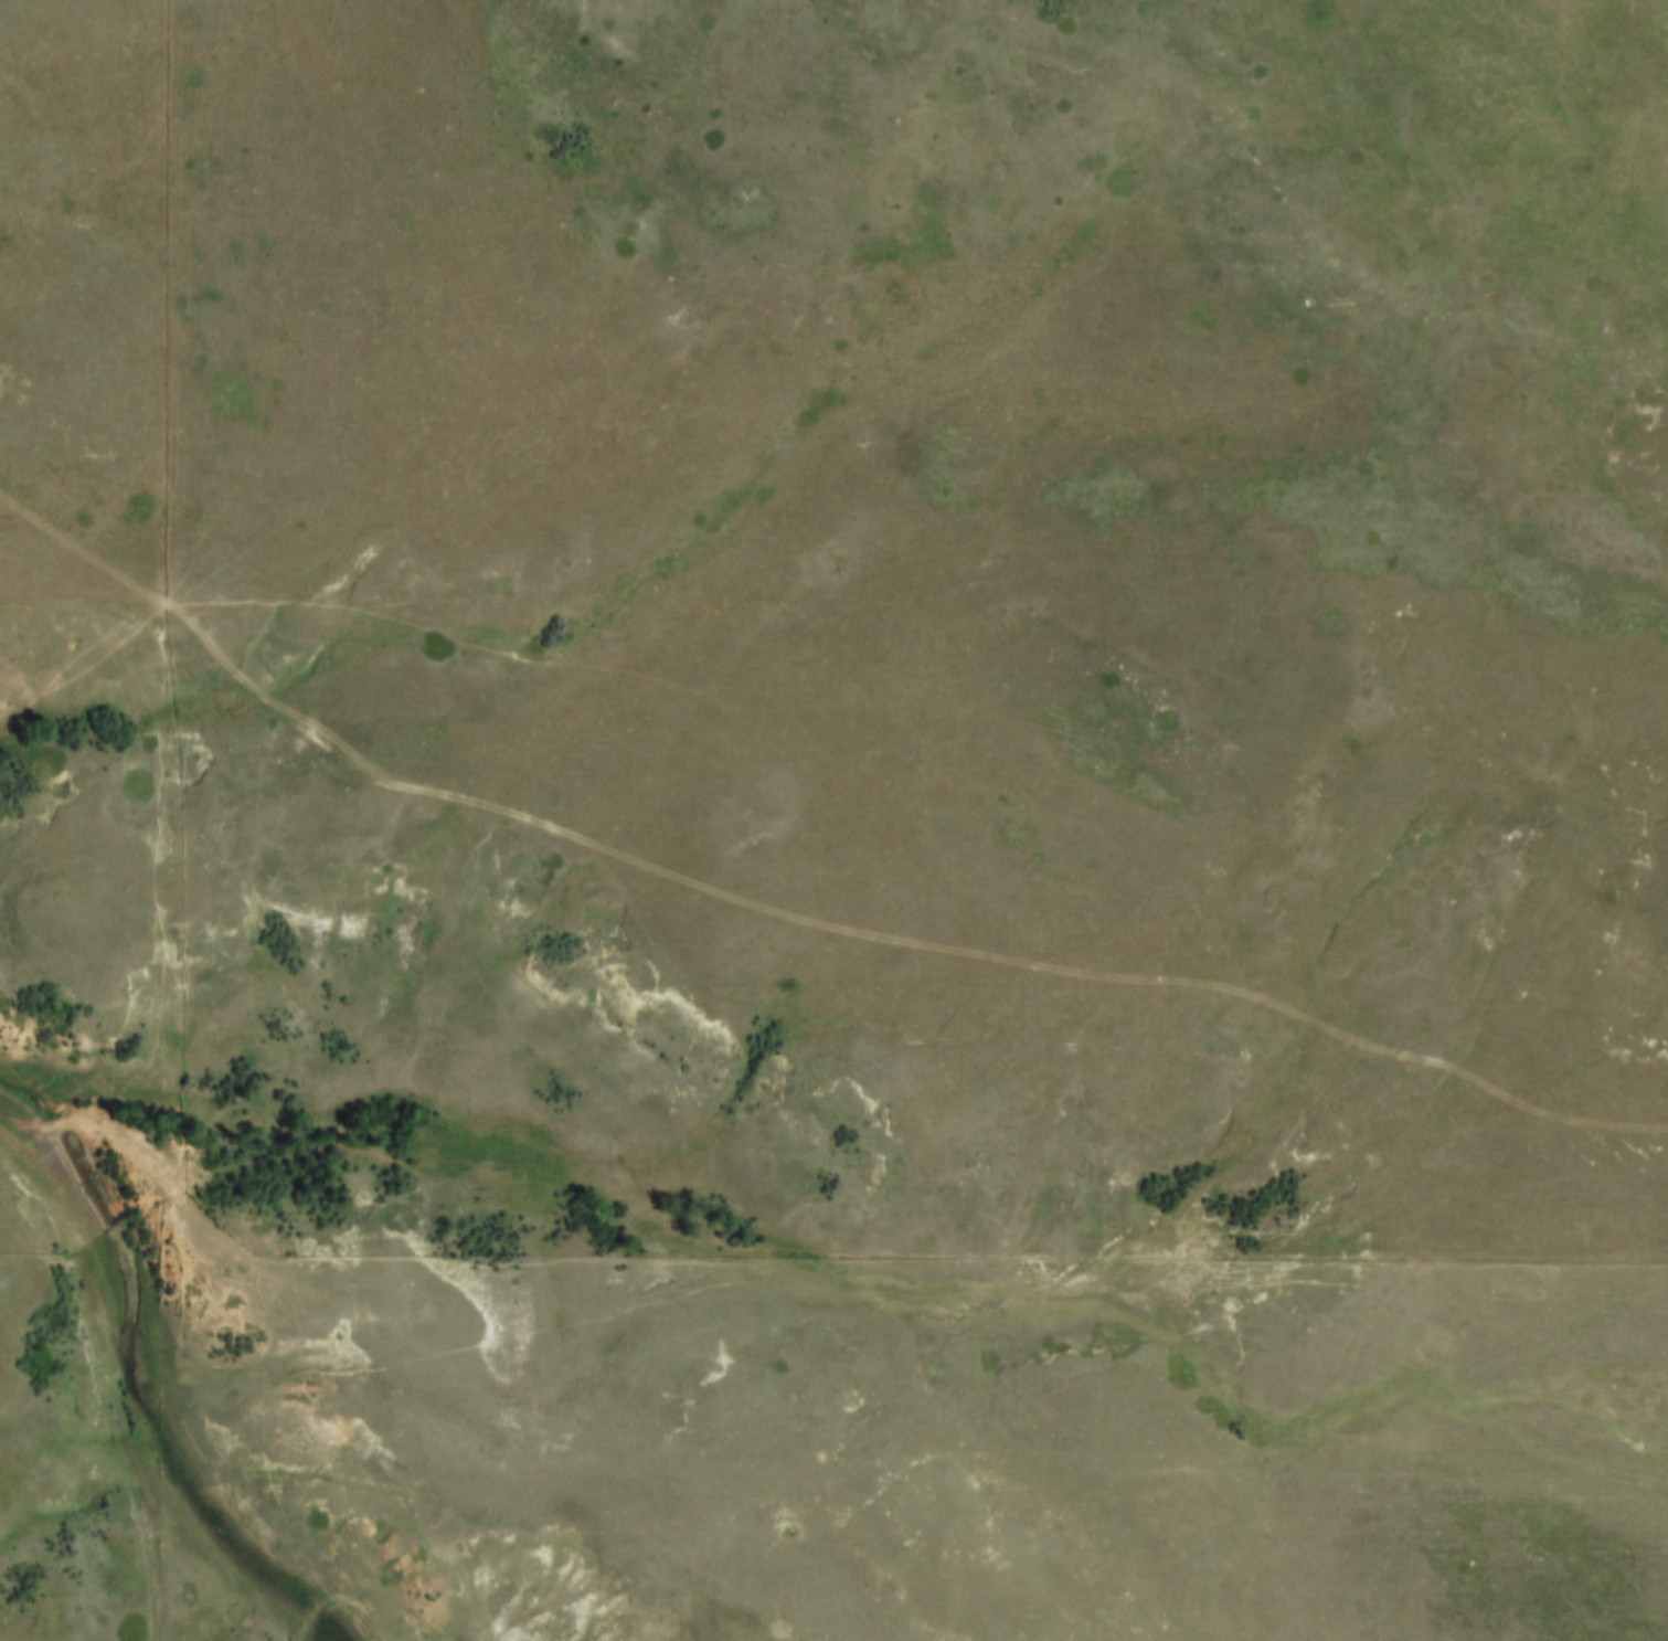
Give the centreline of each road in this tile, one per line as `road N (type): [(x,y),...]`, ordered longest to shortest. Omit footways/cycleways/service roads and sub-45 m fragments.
road 1 (track): [(0,1146),(36,1183),(72,1251),(155,1557),(158,1640)]

